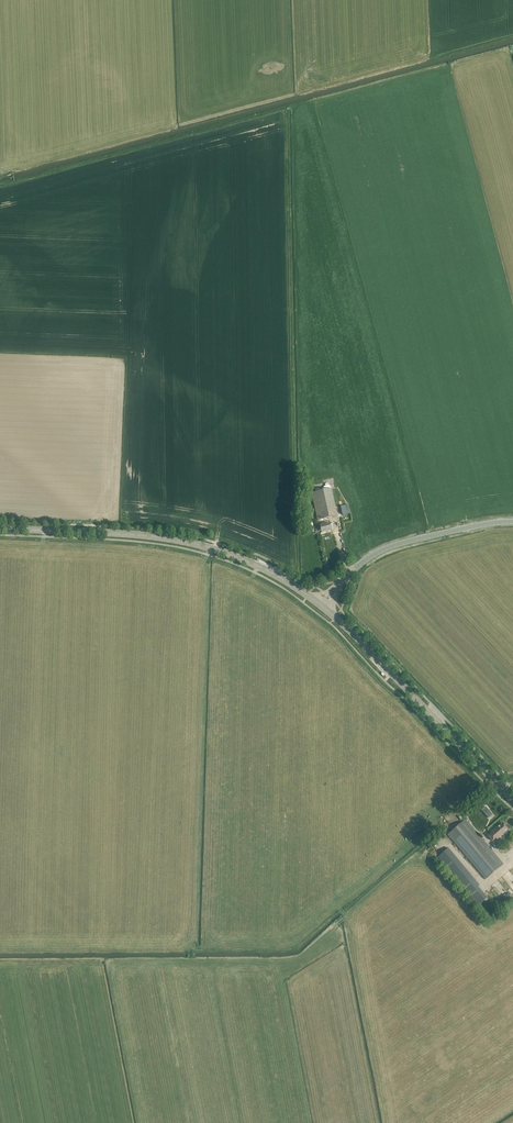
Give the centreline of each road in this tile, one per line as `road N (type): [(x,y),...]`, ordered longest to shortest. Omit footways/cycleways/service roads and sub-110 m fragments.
road 1 (tertiary): [(512,800),(322,606)]
road 2 (tertiary): [(217,550),(132,534),(0,528)]
road 3 (tertiary): [(322,606),(387,547),(512,521)]

